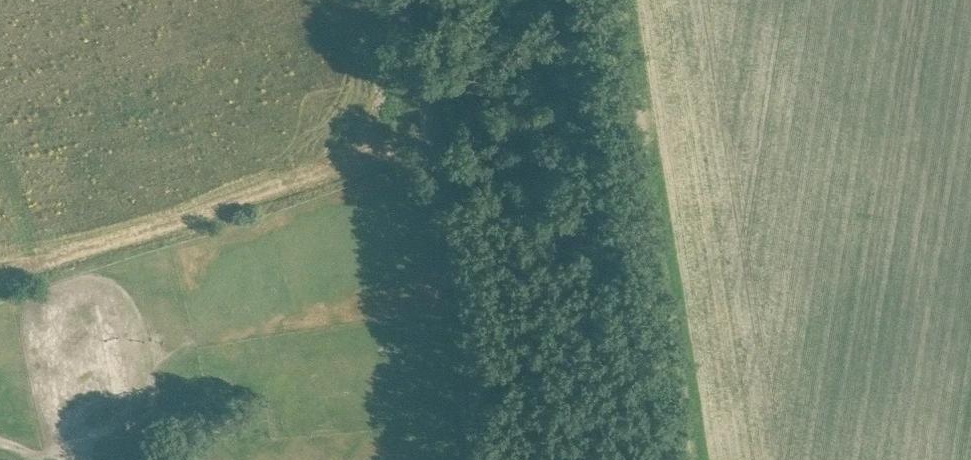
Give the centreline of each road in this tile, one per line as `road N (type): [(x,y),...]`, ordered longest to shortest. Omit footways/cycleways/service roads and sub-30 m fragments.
road 1 (unclassified): [(399,0),(466,328),(482,459)]

